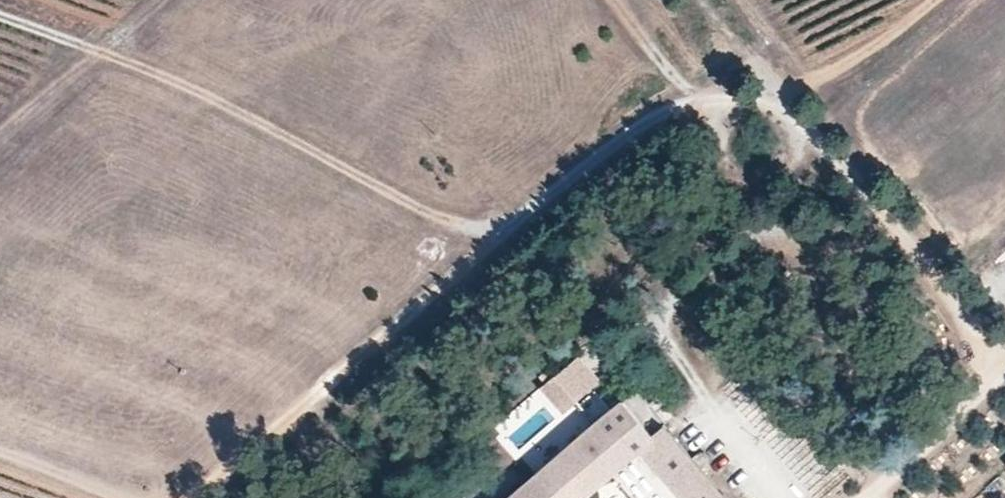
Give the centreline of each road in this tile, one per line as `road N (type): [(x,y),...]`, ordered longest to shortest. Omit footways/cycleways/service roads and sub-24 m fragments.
road 1 (unclassified): [(169,497),(564,170),(716,21)]
road 2 (track): [(481,236),(179,82),(0,12)]
road 3 (track): [(995,371),(988,328),(698,0)]
road 4 (track): [(846,497),(1004,365)]
road 5 (track): [(0,451),(128,497)]

